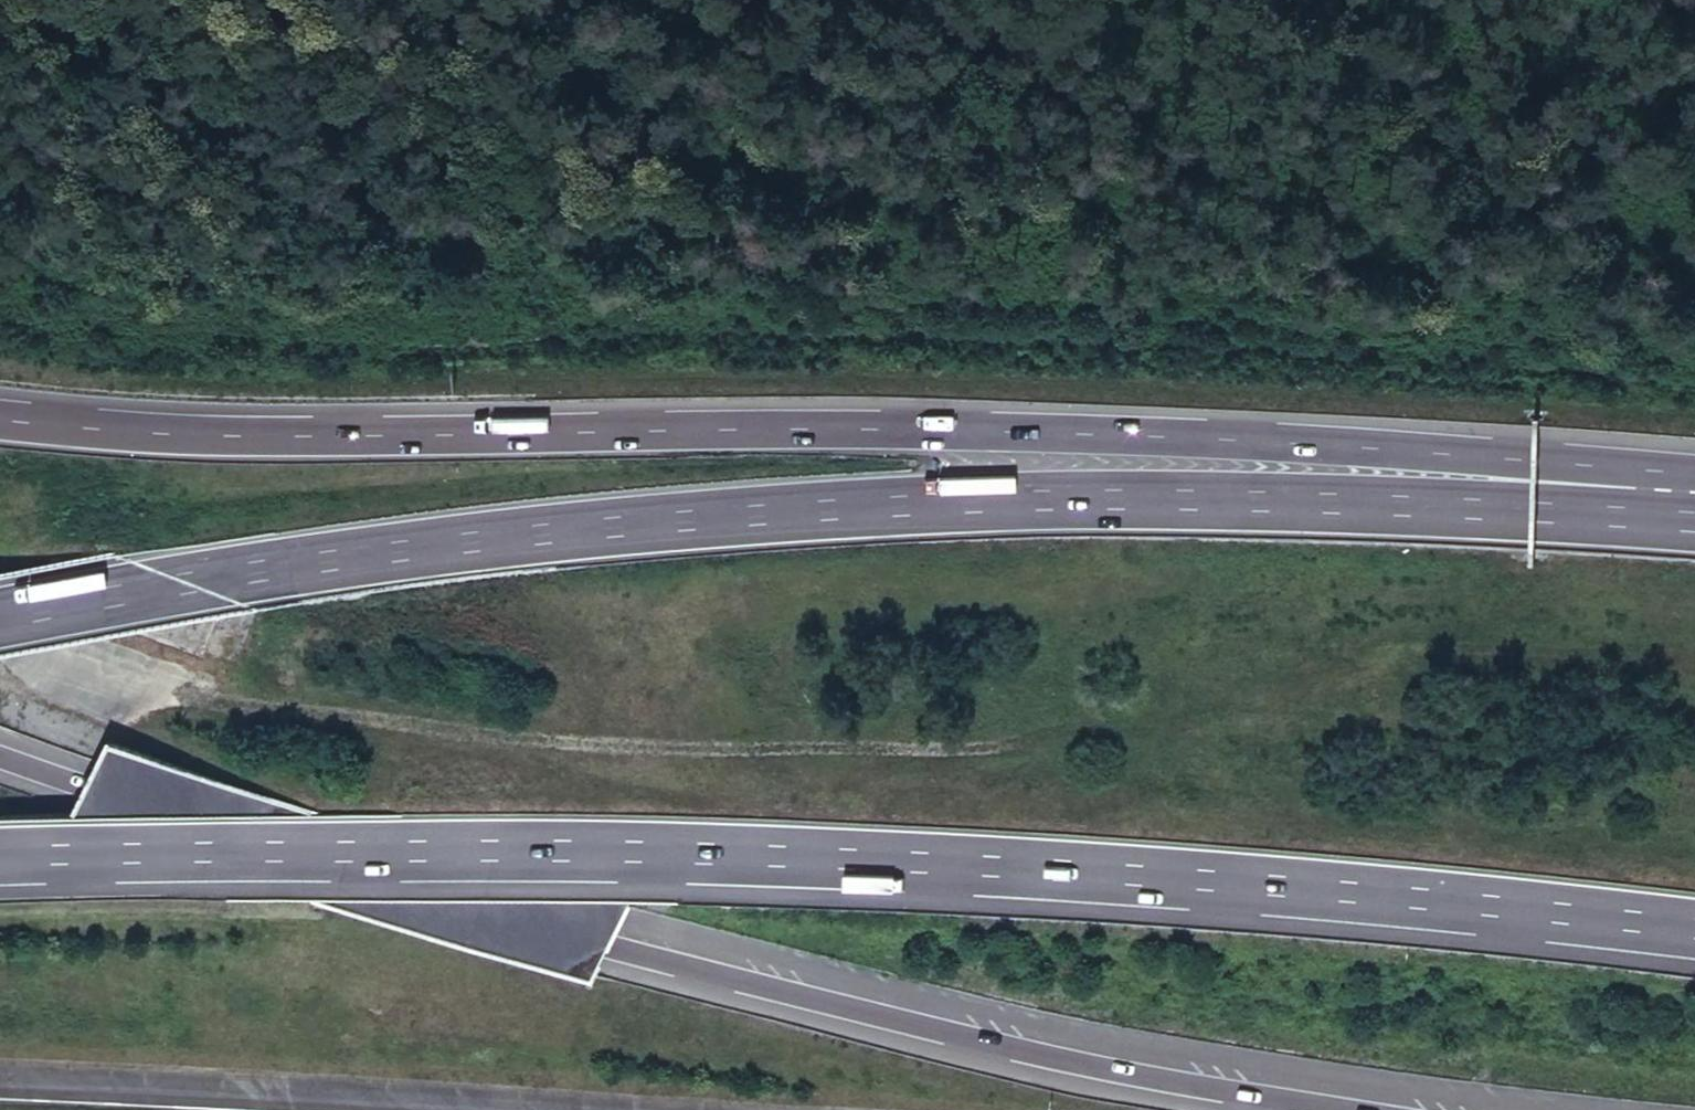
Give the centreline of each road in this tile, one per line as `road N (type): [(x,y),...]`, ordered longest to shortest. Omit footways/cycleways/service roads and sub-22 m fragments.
road 1 (motorway): [(1694,522),(1380,502),(955,501),(461,543),(0,613)]
road 2 (motorway): [(0,855),(542,847),(1000,865),(1694,928)]
road 3 (motorway): [(1694,469),(943,427),(359,445),(0,423)]
road 4 (motorway): [(0,746),(636,945),(969,1028),(1410,1109)]

